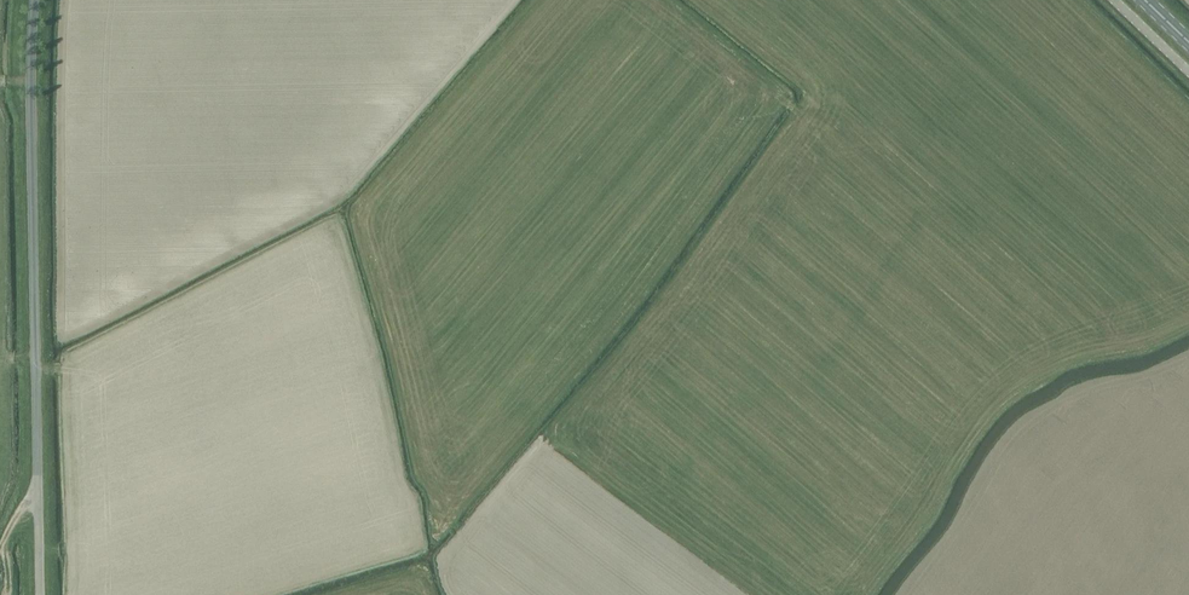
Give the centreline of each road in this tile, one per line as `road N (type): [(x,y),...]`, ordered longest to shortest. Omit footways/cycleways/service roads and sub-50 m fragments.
road 1 (unclassified): [(43,594),(39,0)]

